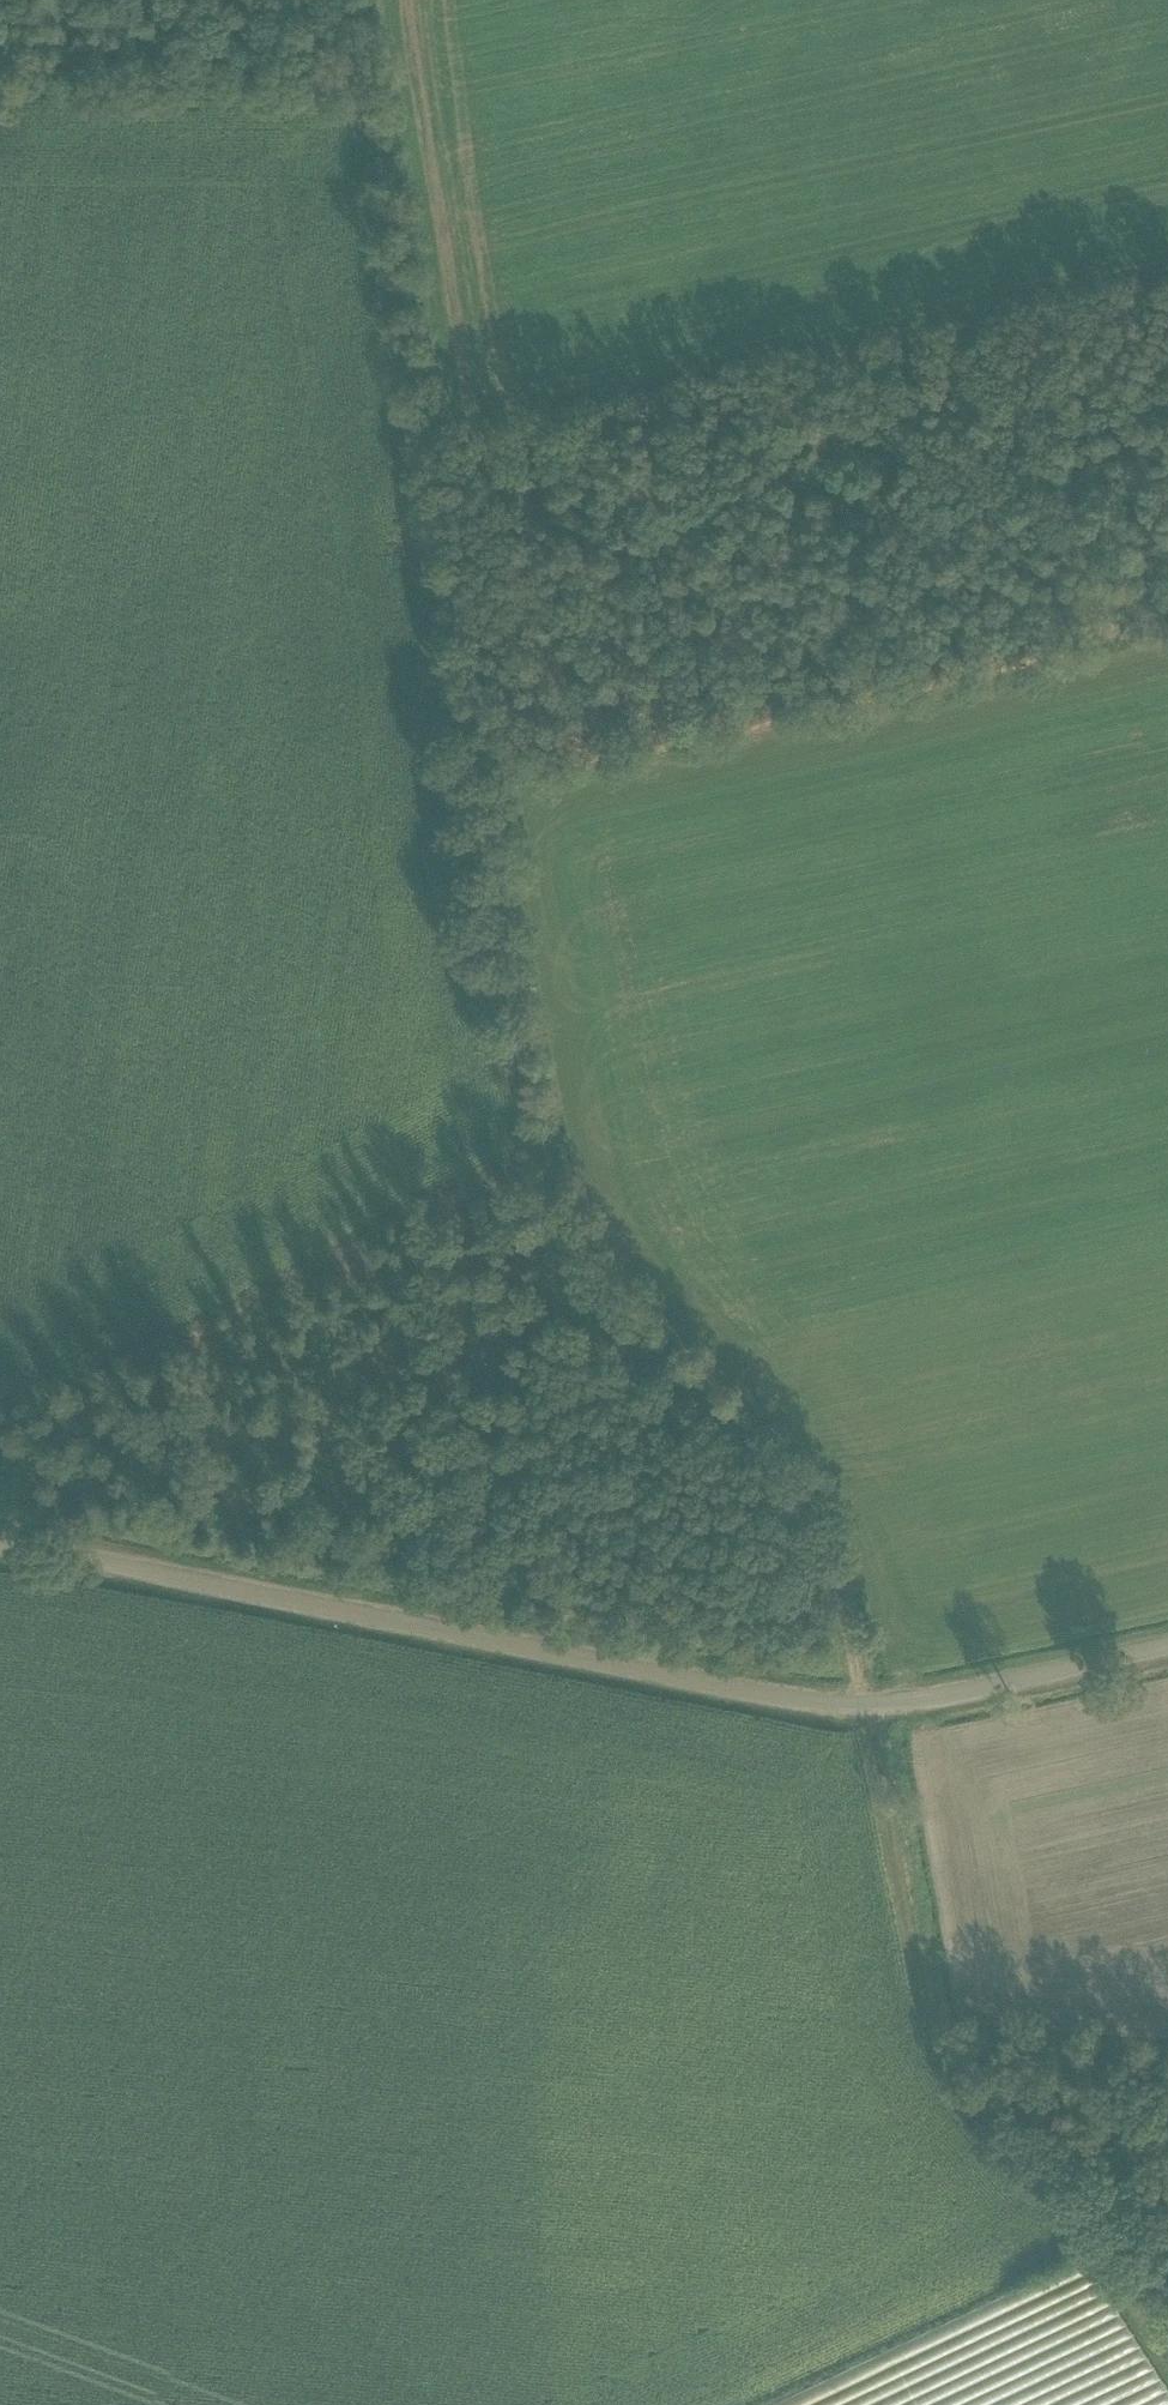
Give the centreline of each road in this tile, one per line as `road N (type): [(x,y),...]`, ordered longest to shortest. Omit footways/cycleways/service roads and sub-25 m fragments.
road 1 (track): [(1167,2312),(954,2058),(874,1703),(786,1477),(582,1259),(368,168),(363,0)]
road 2 (unclassified): [(0,1559),(481,1640),(814,1708),(948,1697),(1167,1648)]

